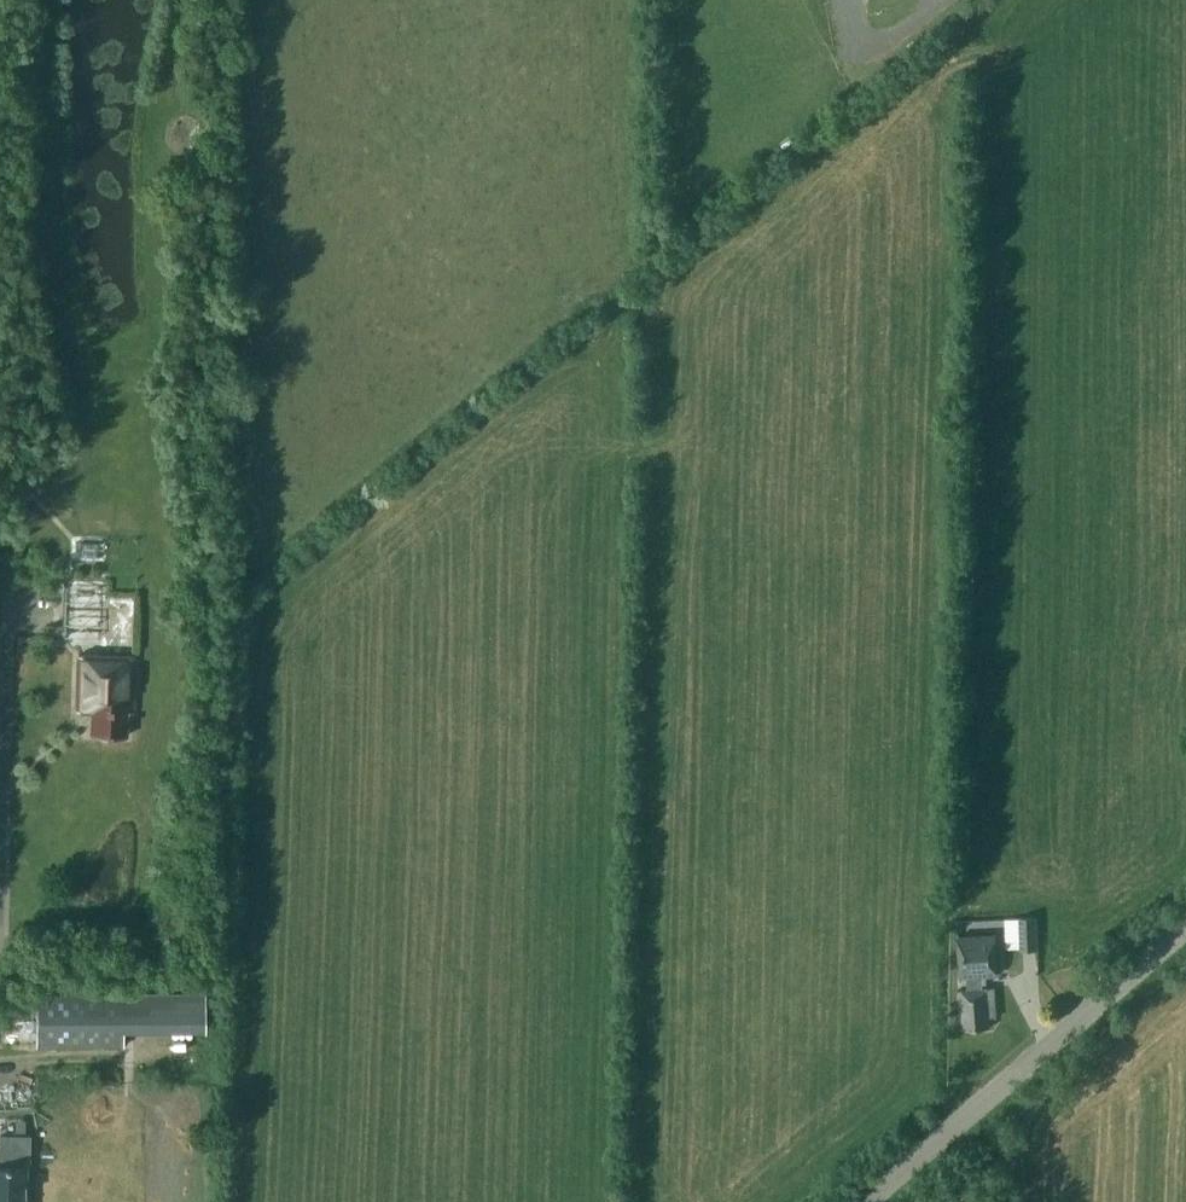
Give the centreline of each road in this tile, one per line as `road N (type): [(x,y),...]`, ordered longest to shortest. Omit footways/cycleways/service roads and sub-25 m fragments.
road 1 (unclassified): [(864,1201),(1185,928)]

